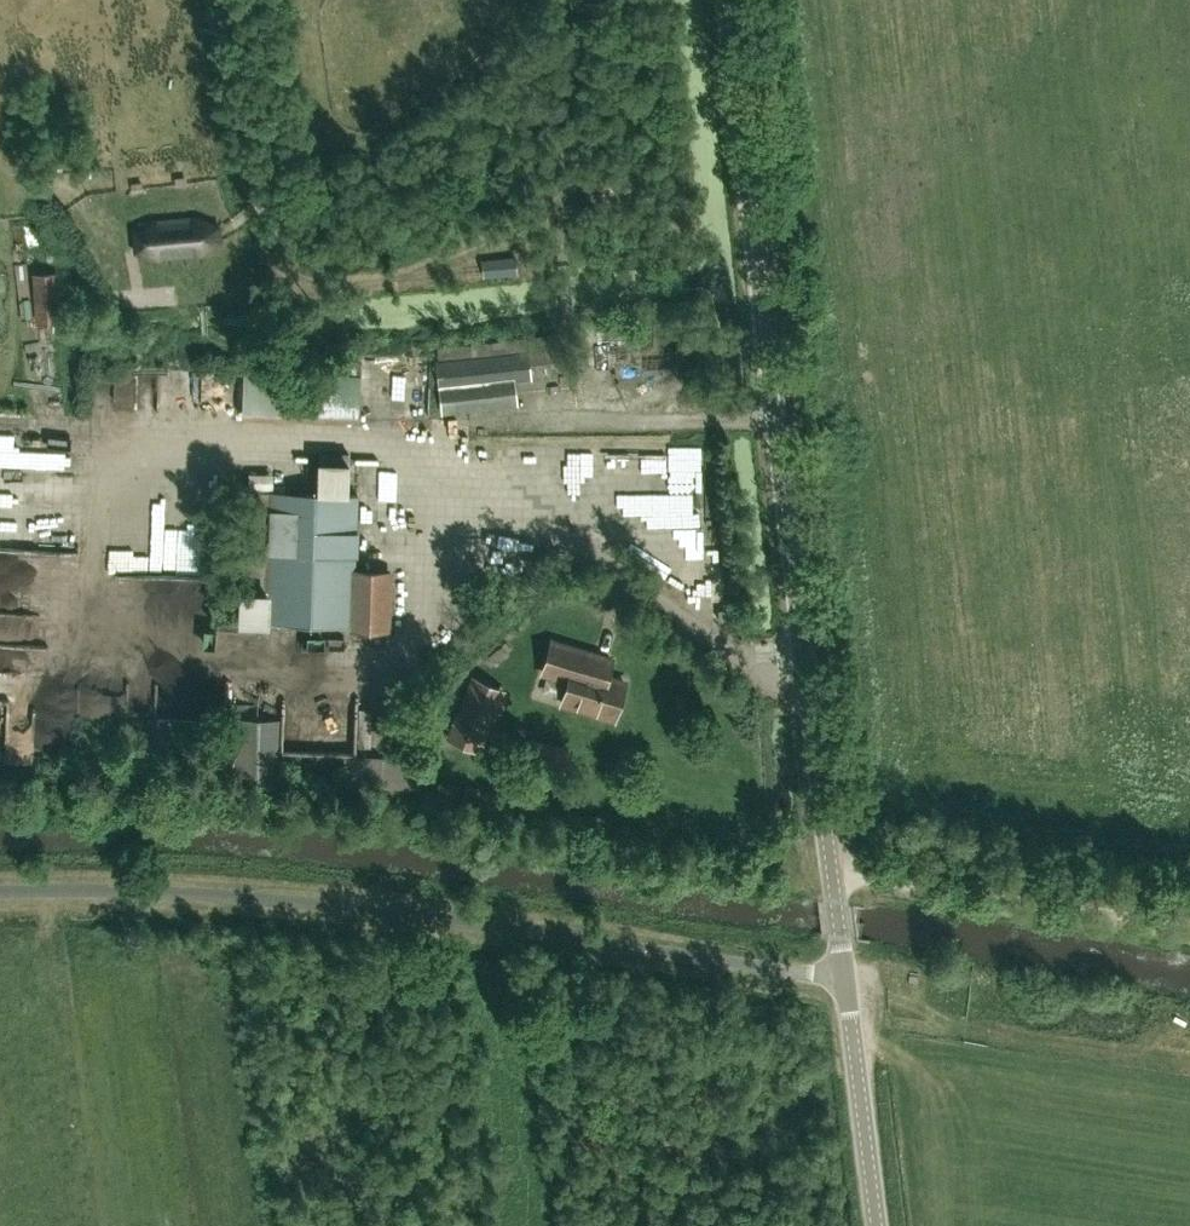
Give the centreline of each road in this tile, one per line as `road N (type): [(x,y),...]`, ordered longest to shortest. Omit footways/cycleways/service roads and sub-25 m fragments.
road 1 (tertiary): [(876,1225),(804,692),(728,0)]
road 2 (track): [(0,893),(275,898),(844,978)]
road 3 (track): [(831,873),(1189,926)]

